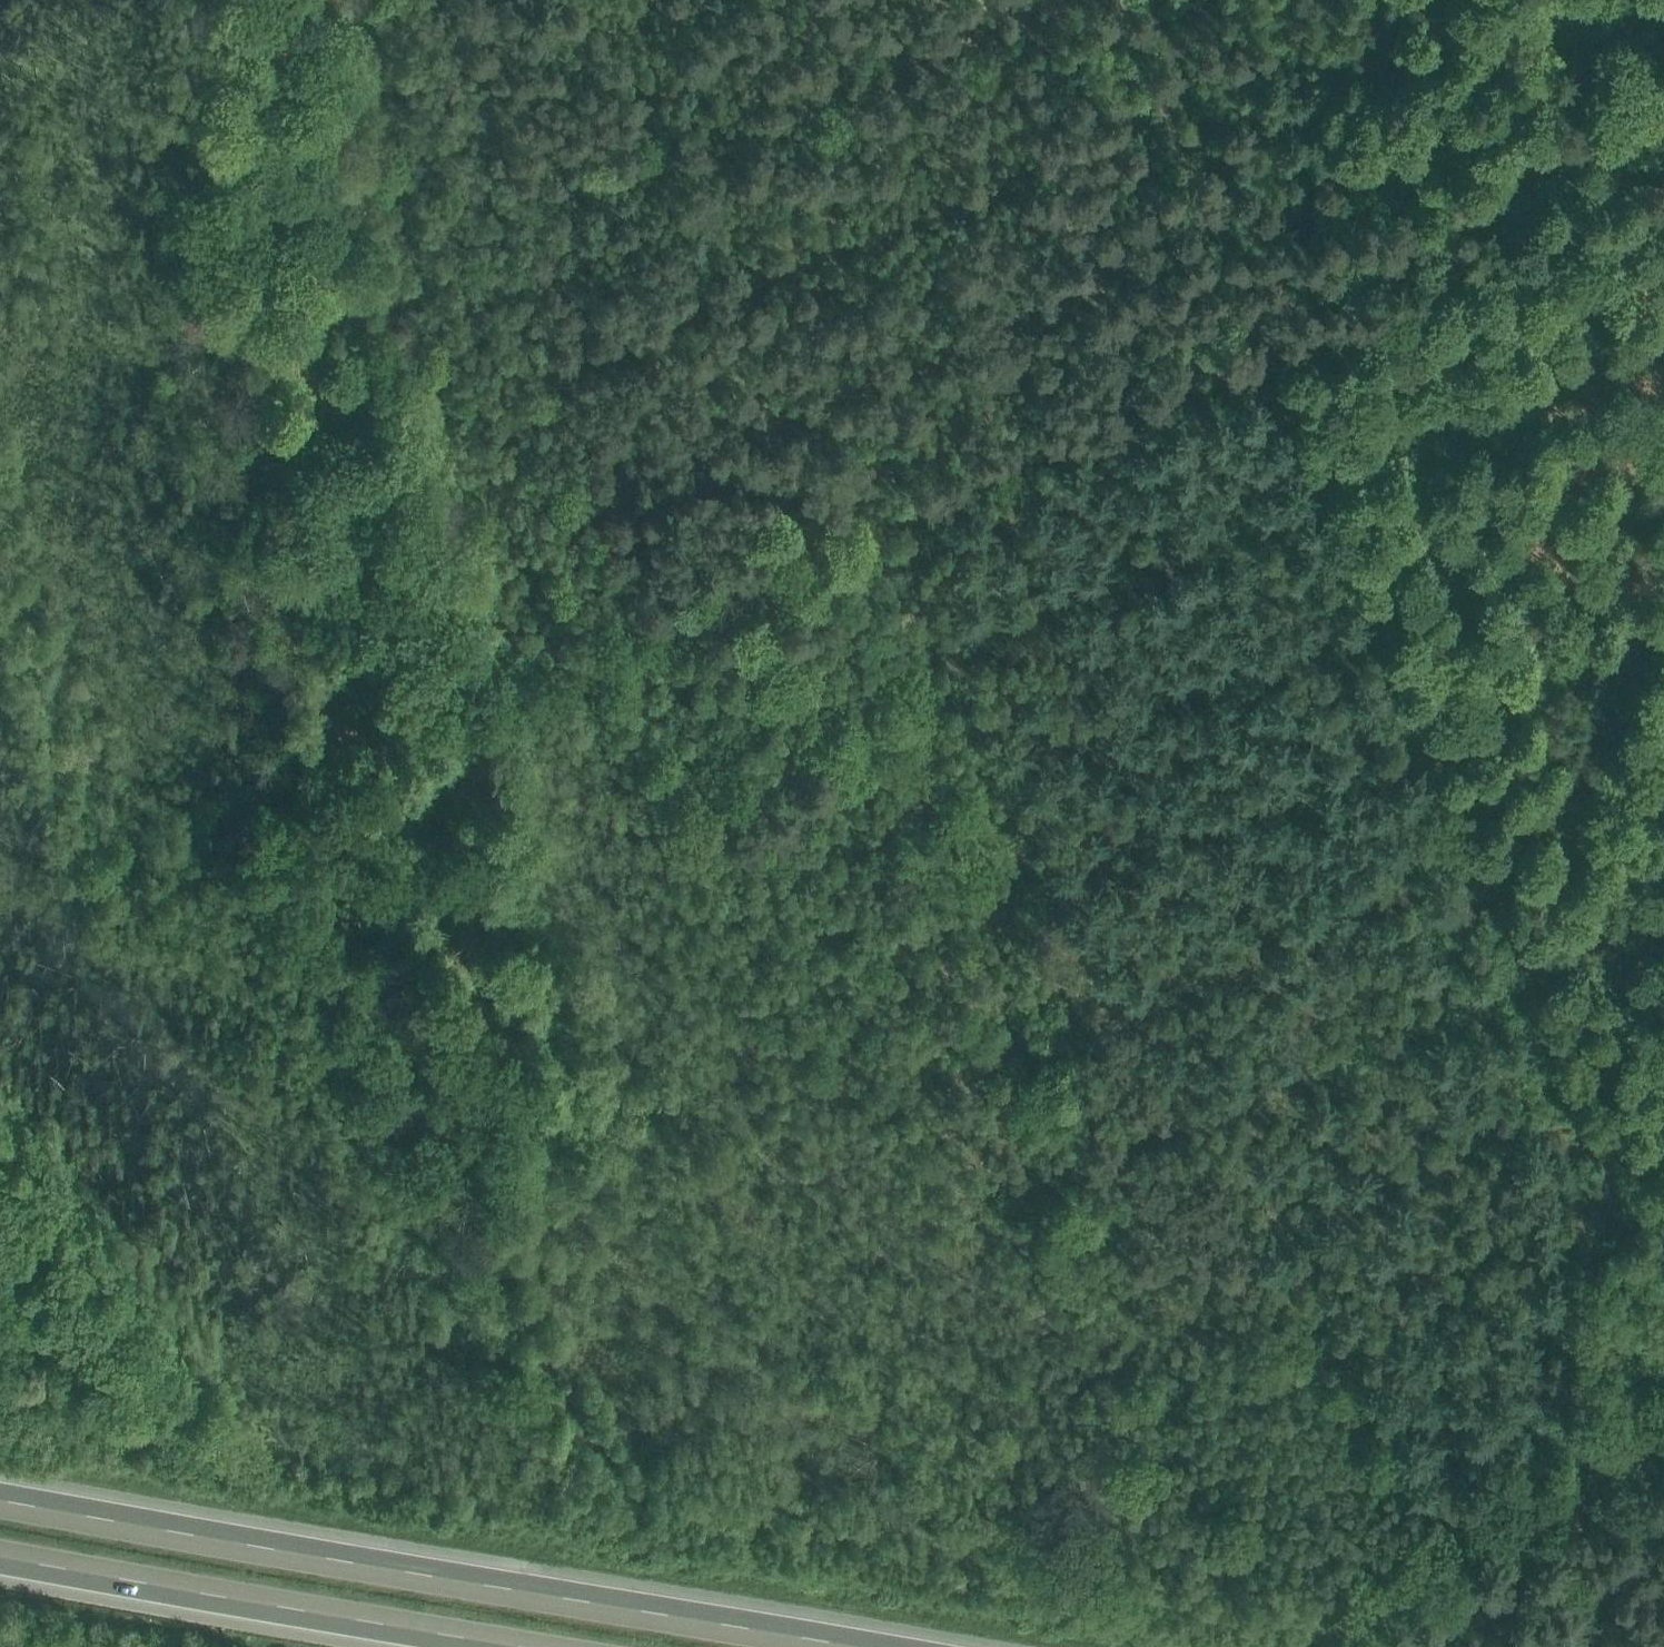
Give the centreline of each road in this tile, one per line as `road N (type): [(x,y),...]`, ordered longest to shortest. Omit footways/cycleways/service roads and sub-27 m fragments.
road 1 (motorway): [(882,1646),(0,1500)]
road 2 (motorway): [(0,1552),(545,1646)]

